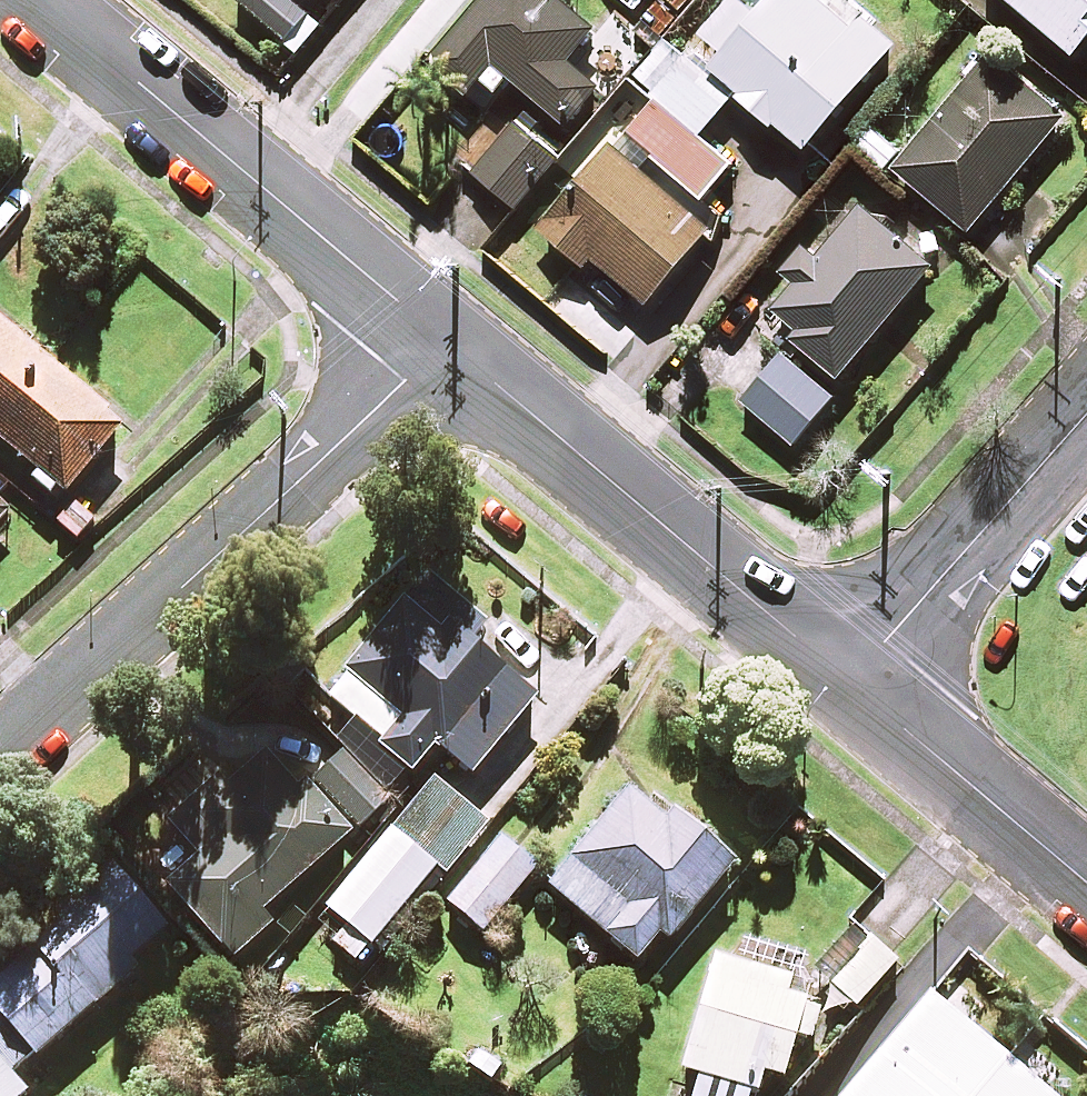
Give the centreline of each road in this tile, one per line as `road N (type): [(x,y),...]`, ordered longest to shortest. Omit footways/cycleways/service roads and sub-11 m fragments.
road 1 (residential): [(0,756),(447,345)]
road 2 (residential): [(39,0),(447,345)]
road 3 (residential): [(447,345),(849,686)]
road 4 (residential): [(1086,417),(849,686)]
road 5 (residential): [(849,686),(1086,887)]

